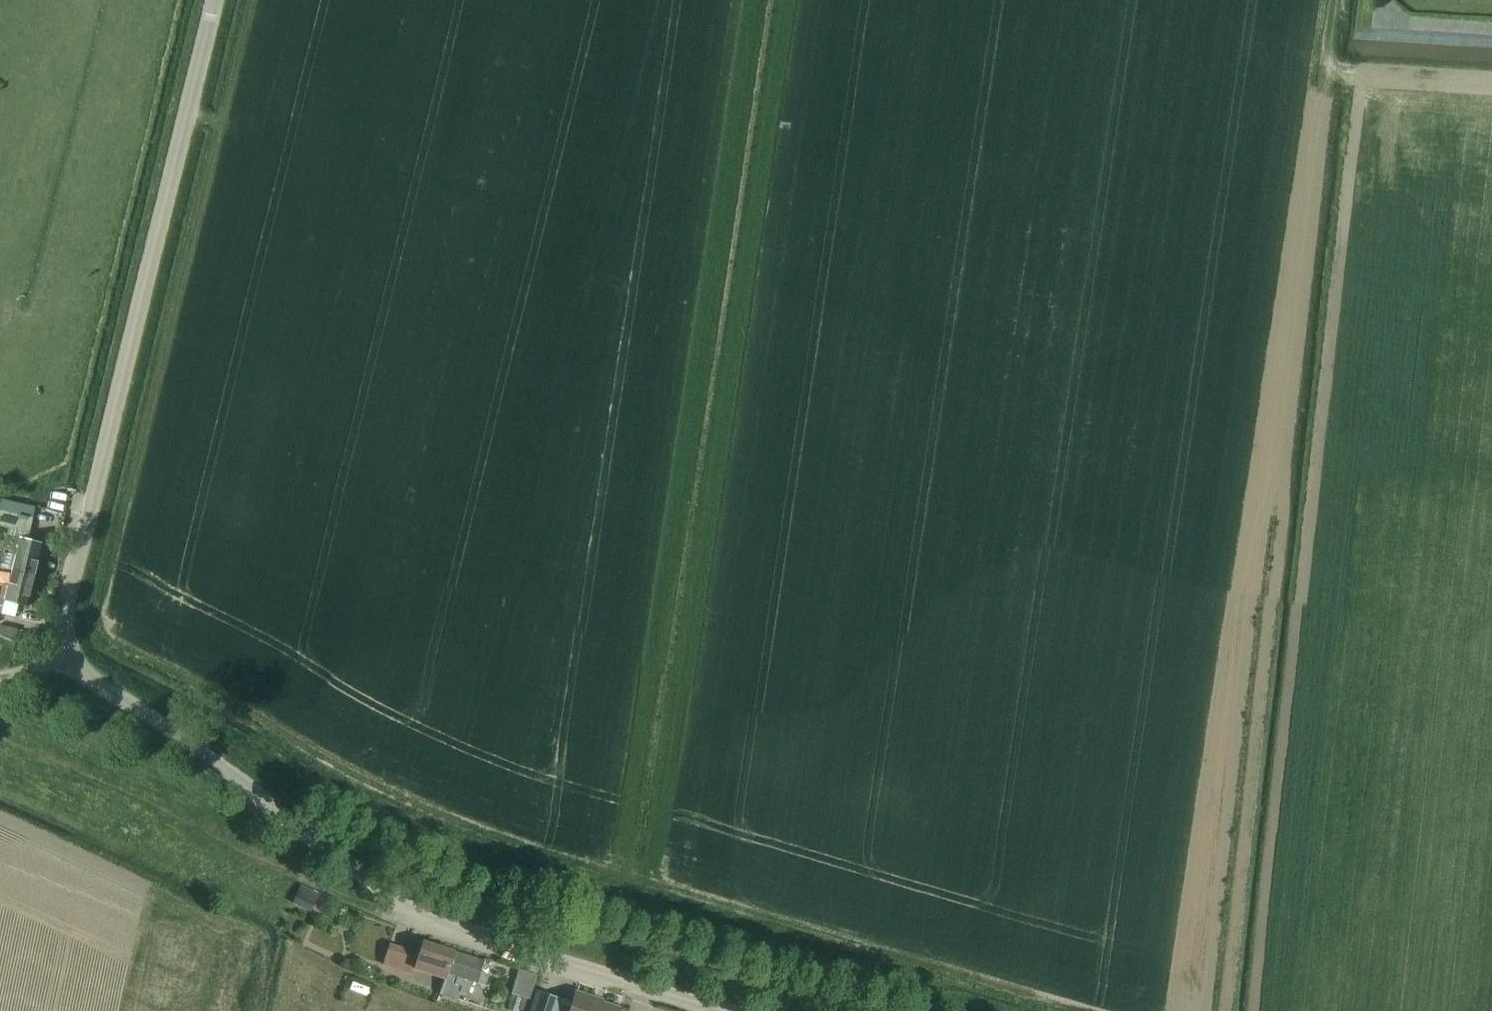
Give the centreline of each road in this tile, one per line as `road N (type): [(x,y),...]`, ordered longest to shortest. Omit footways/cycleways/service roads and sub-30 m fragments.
road 1 (unclassified): [(724,1010),(449,927),(64,656),(70,589),(216,0)]

